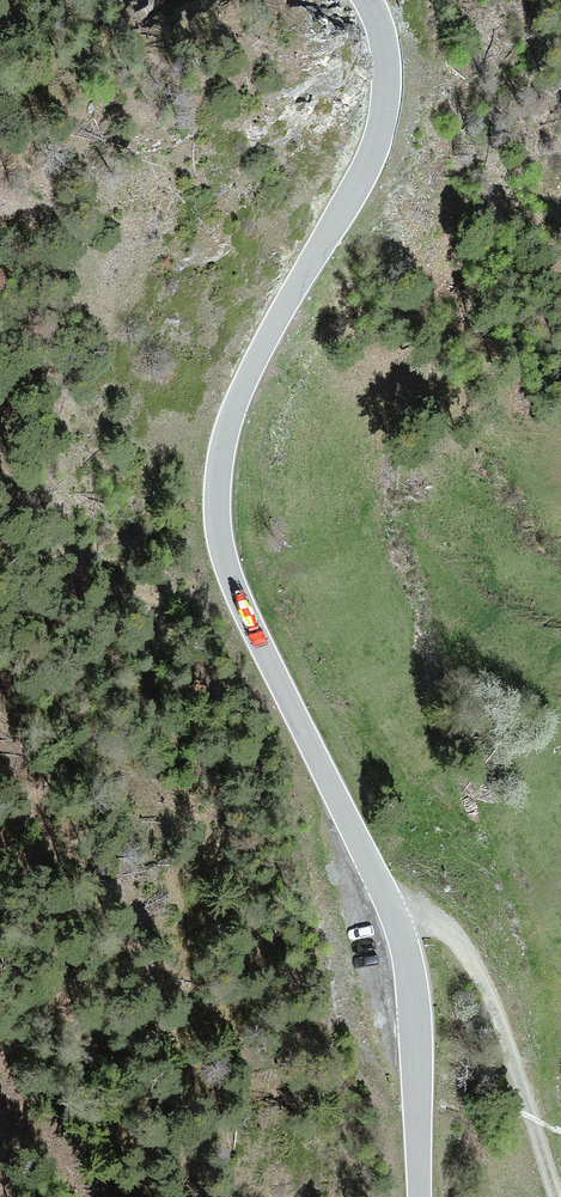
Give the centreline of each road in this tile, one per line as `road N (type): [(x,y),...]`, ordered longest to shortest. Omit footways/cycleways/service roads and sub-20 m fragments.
road 1 (tertiary): [(368,0),(387,89),(373,150),(255,360),(229,421),(217,494),(230,575),(400,926),(412,999),(420,1196)]
road 2 (motorway): [(408,1196),(338,1078),(0,367)]
road 3 (motorway): [(560,793),(300,542),(0,193)]
road 4 (motorway): [(0,811),(188,1196)]
road 5 (track): [(560,1124),(551,1082),(495,961),(465,933),(391,901)]

